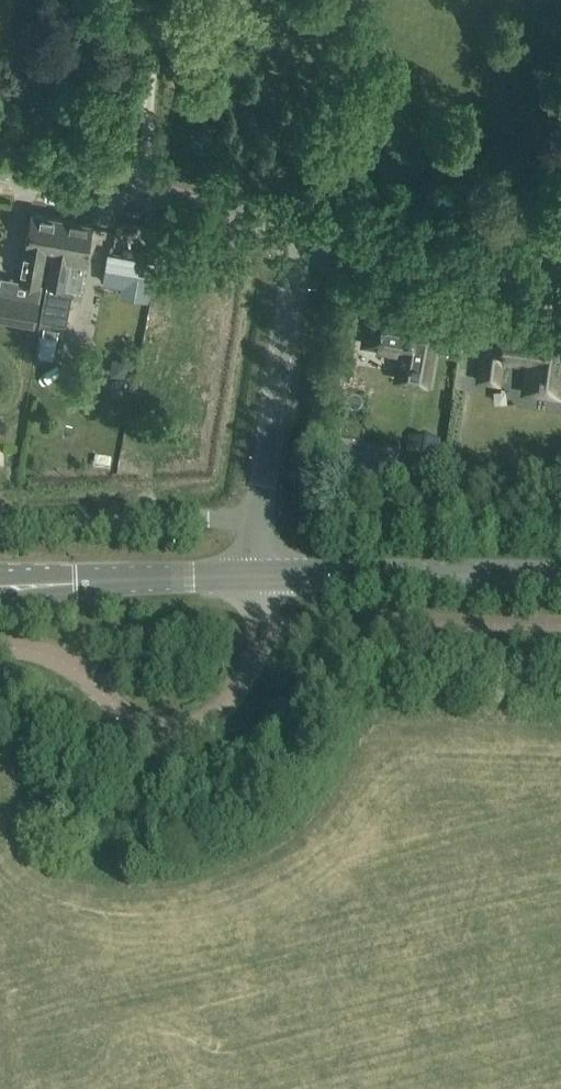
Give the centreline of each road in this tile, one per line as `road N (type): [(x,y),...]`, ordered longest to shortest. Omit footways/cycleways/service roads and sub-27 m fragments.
road 1 (unclassified): [(0,648),(53,658),(140,727),(182,732),(220,715),(253,664),(259,577)]
road 2 (unclassified): [(297,244),(239,212),(0,170)]
road 3 (secondary): [(560,578),(259,577)]
road 4 (unclassified): [(258,517),(297,244)]
road 5 (unclassified): [(560,279),(342,236),(297,244)]
road 6 (unclassified): [(258,517),(0,530)]
road 7 (secondary): [(75,583),(259,577)]

